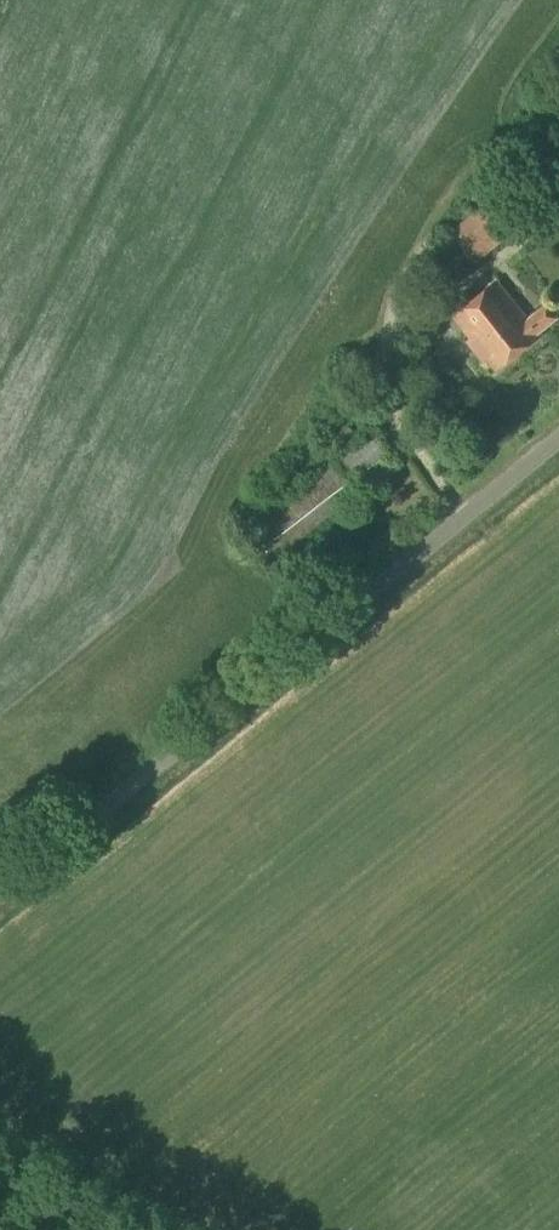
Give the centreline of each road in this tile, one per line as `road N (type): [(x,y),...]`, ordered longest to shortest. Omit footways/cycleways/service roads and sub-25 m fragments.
road 1 (unclassified): [(0,895),(558,443)]

